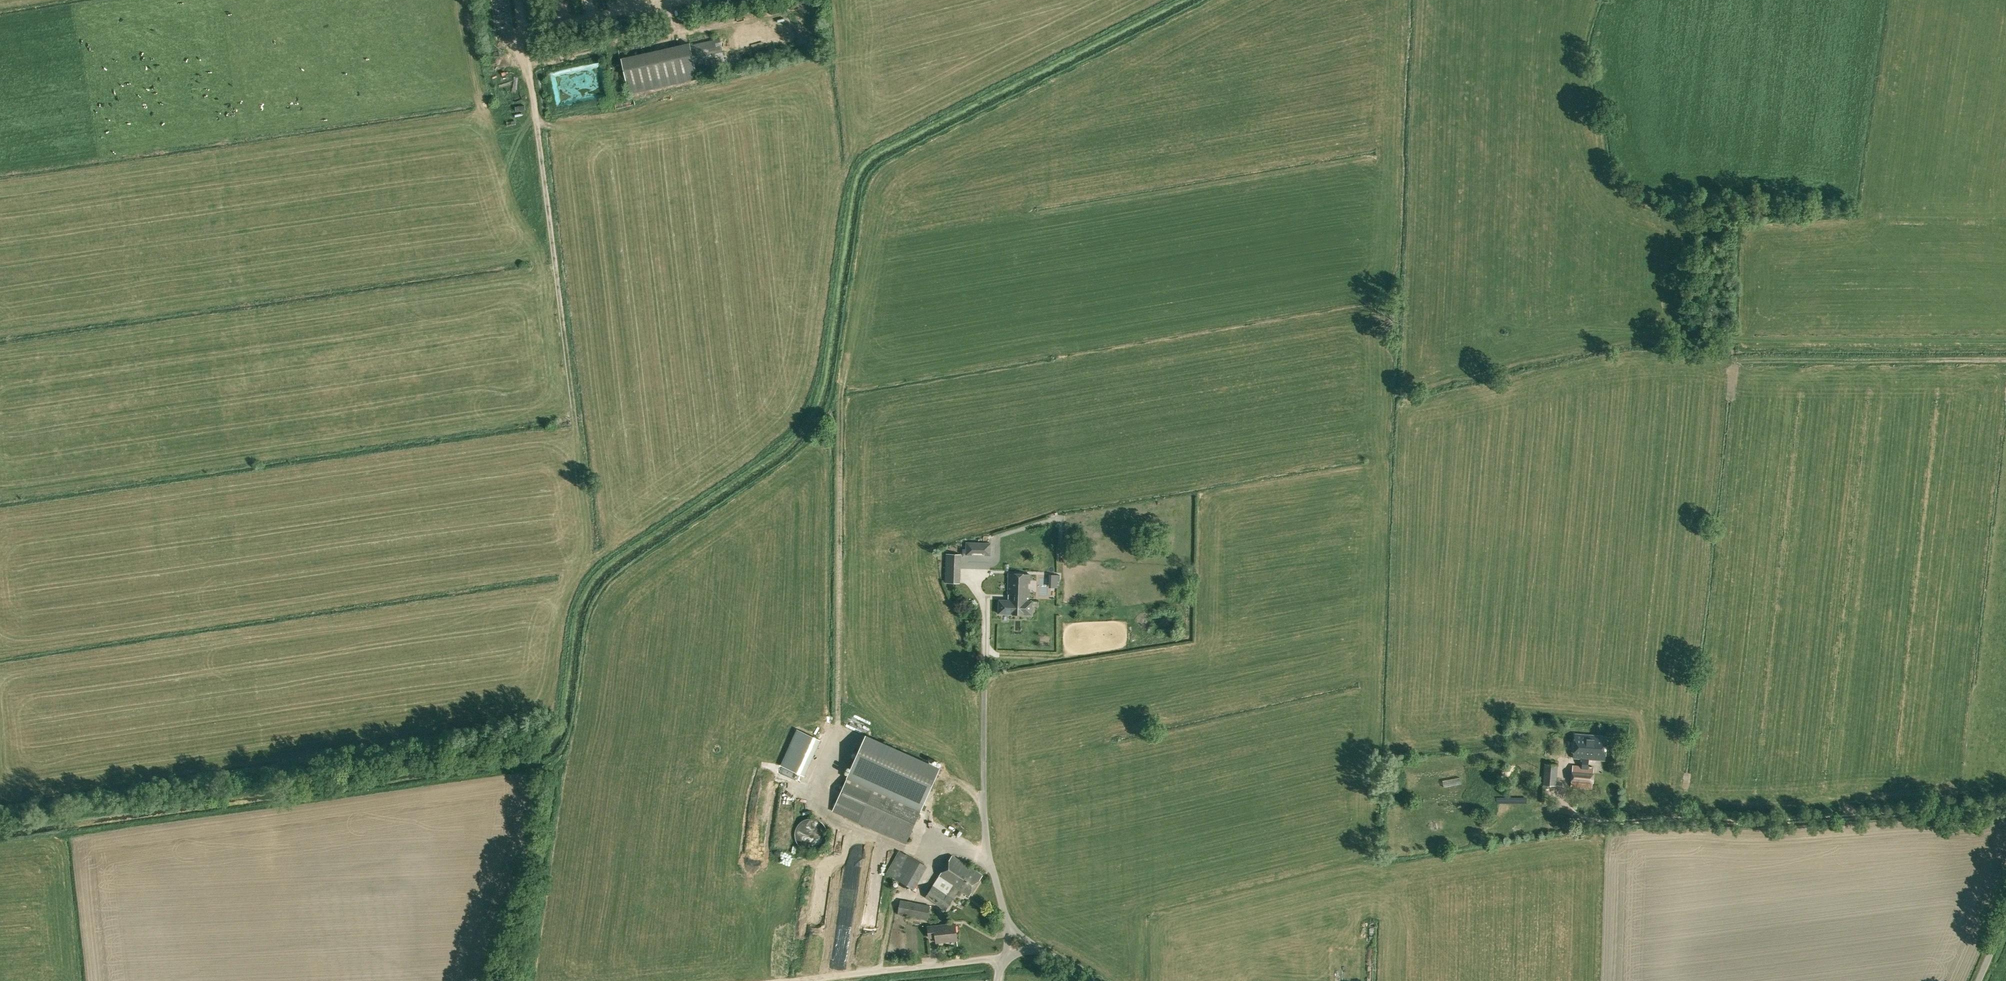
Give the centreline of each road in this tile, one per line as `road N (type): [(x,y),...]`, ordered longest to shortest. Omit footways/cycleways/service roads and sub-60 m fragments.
road 1 (track): [(805,980),(1006,959)]

